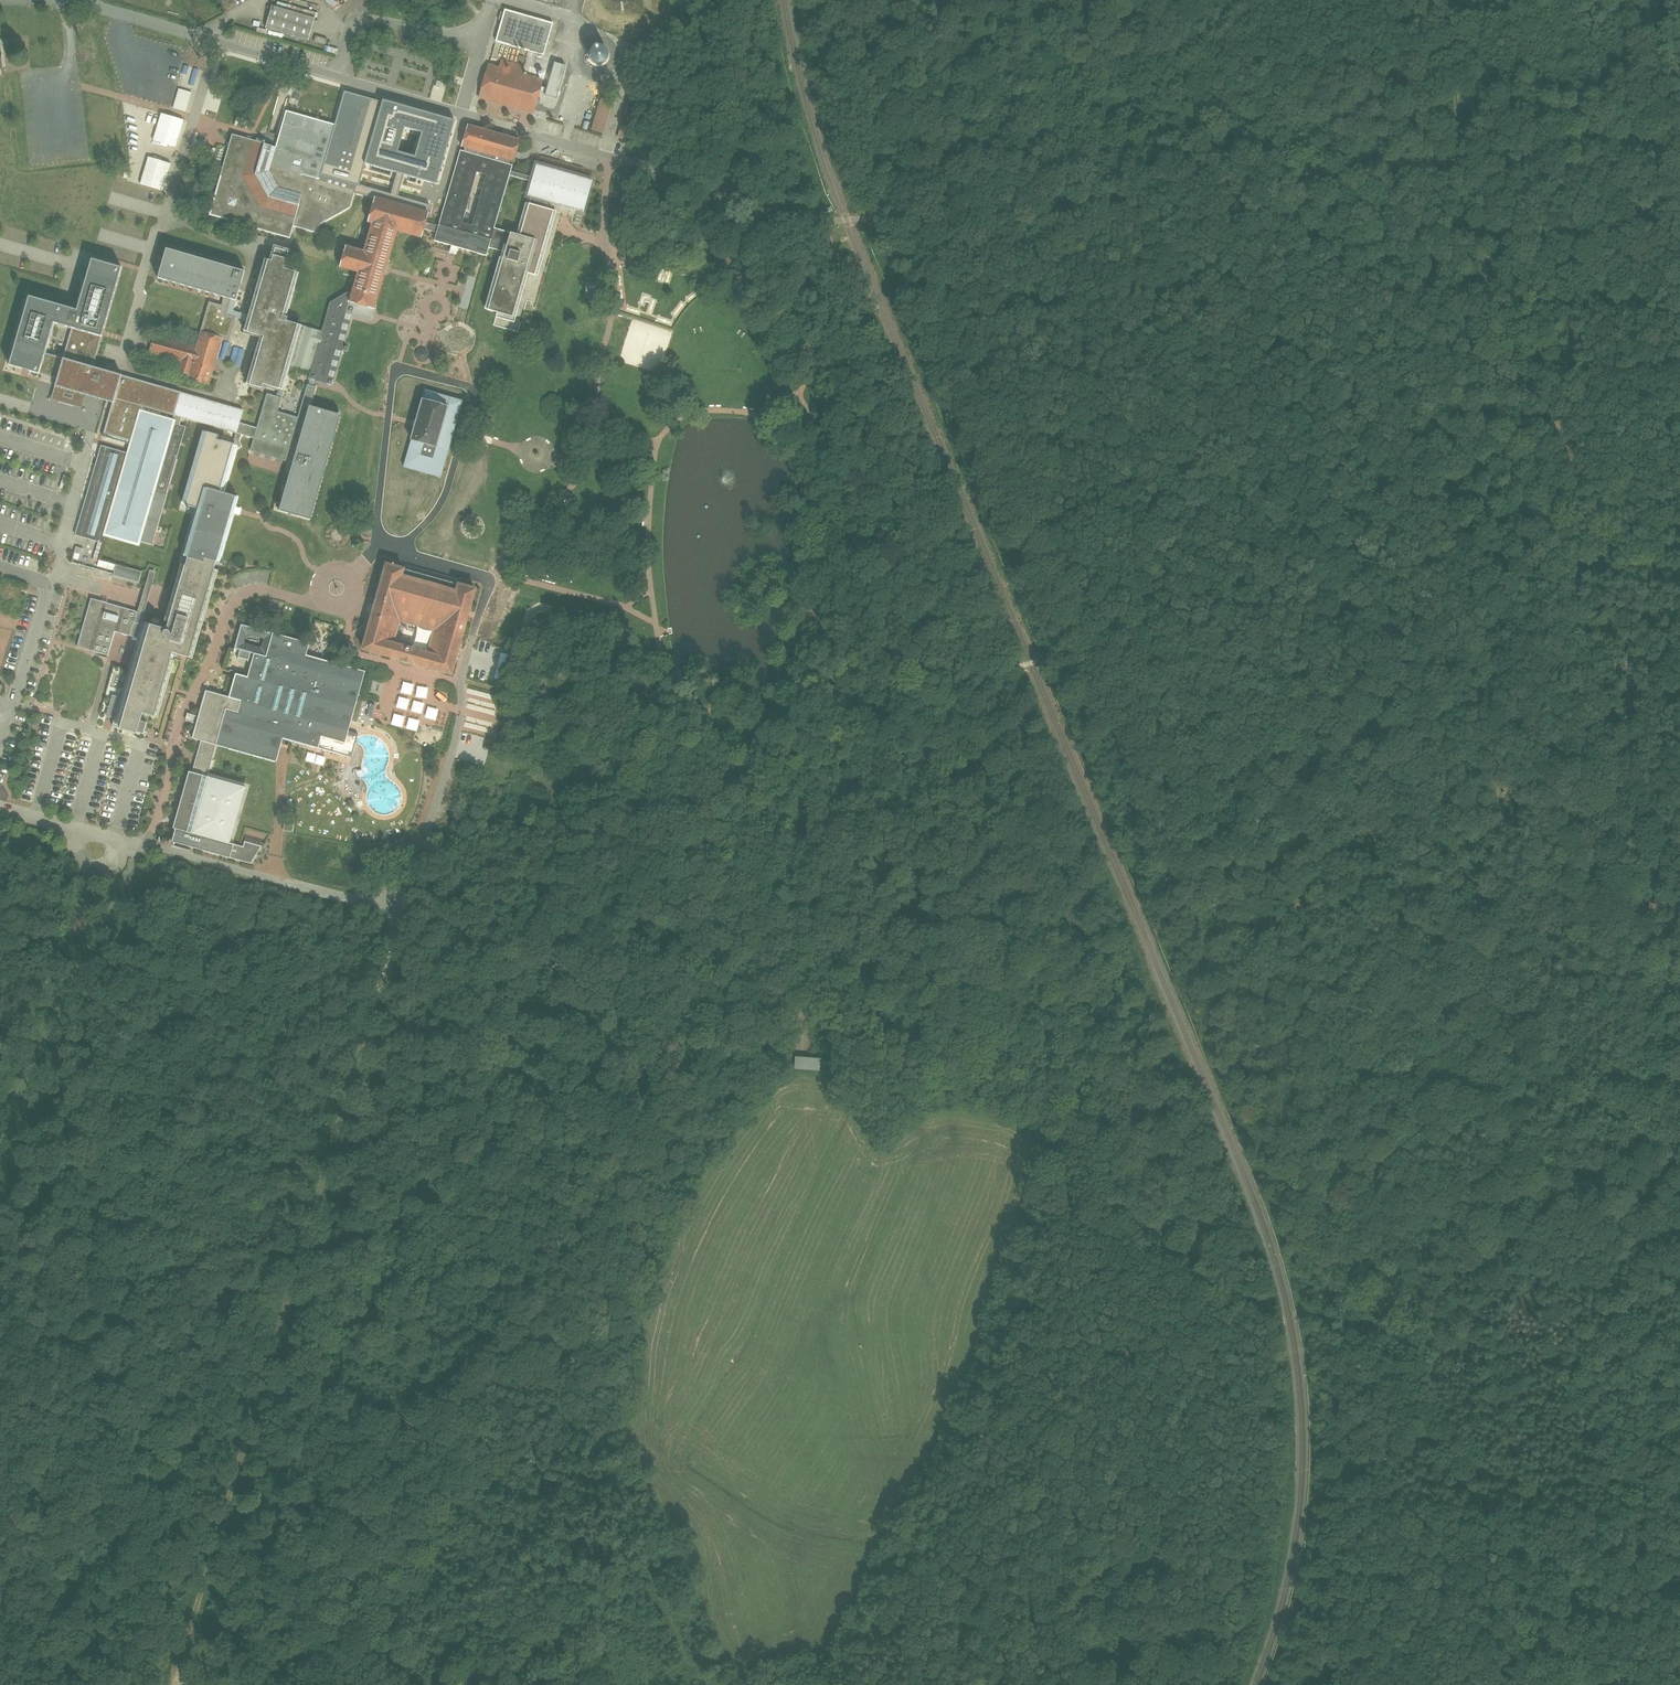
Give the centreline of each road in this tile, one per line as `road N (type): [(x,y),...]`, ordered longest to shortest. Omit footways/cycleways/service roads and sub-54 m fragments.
road 1 (track): [(1679,984),(1455,149),(1449,0)]
road 2 (track): [(399,899),(174,1684)]
road 3 (track): [(1679,123),(869,219)]
road 4 (residential): [(141,846),(355,900),(399,899)]
road 5 (residential): [(48,590),(92,425)]
road 6 (residential): [(0,733),(48,590)]
road 7 (residential): [(141,846),(0,805)]

